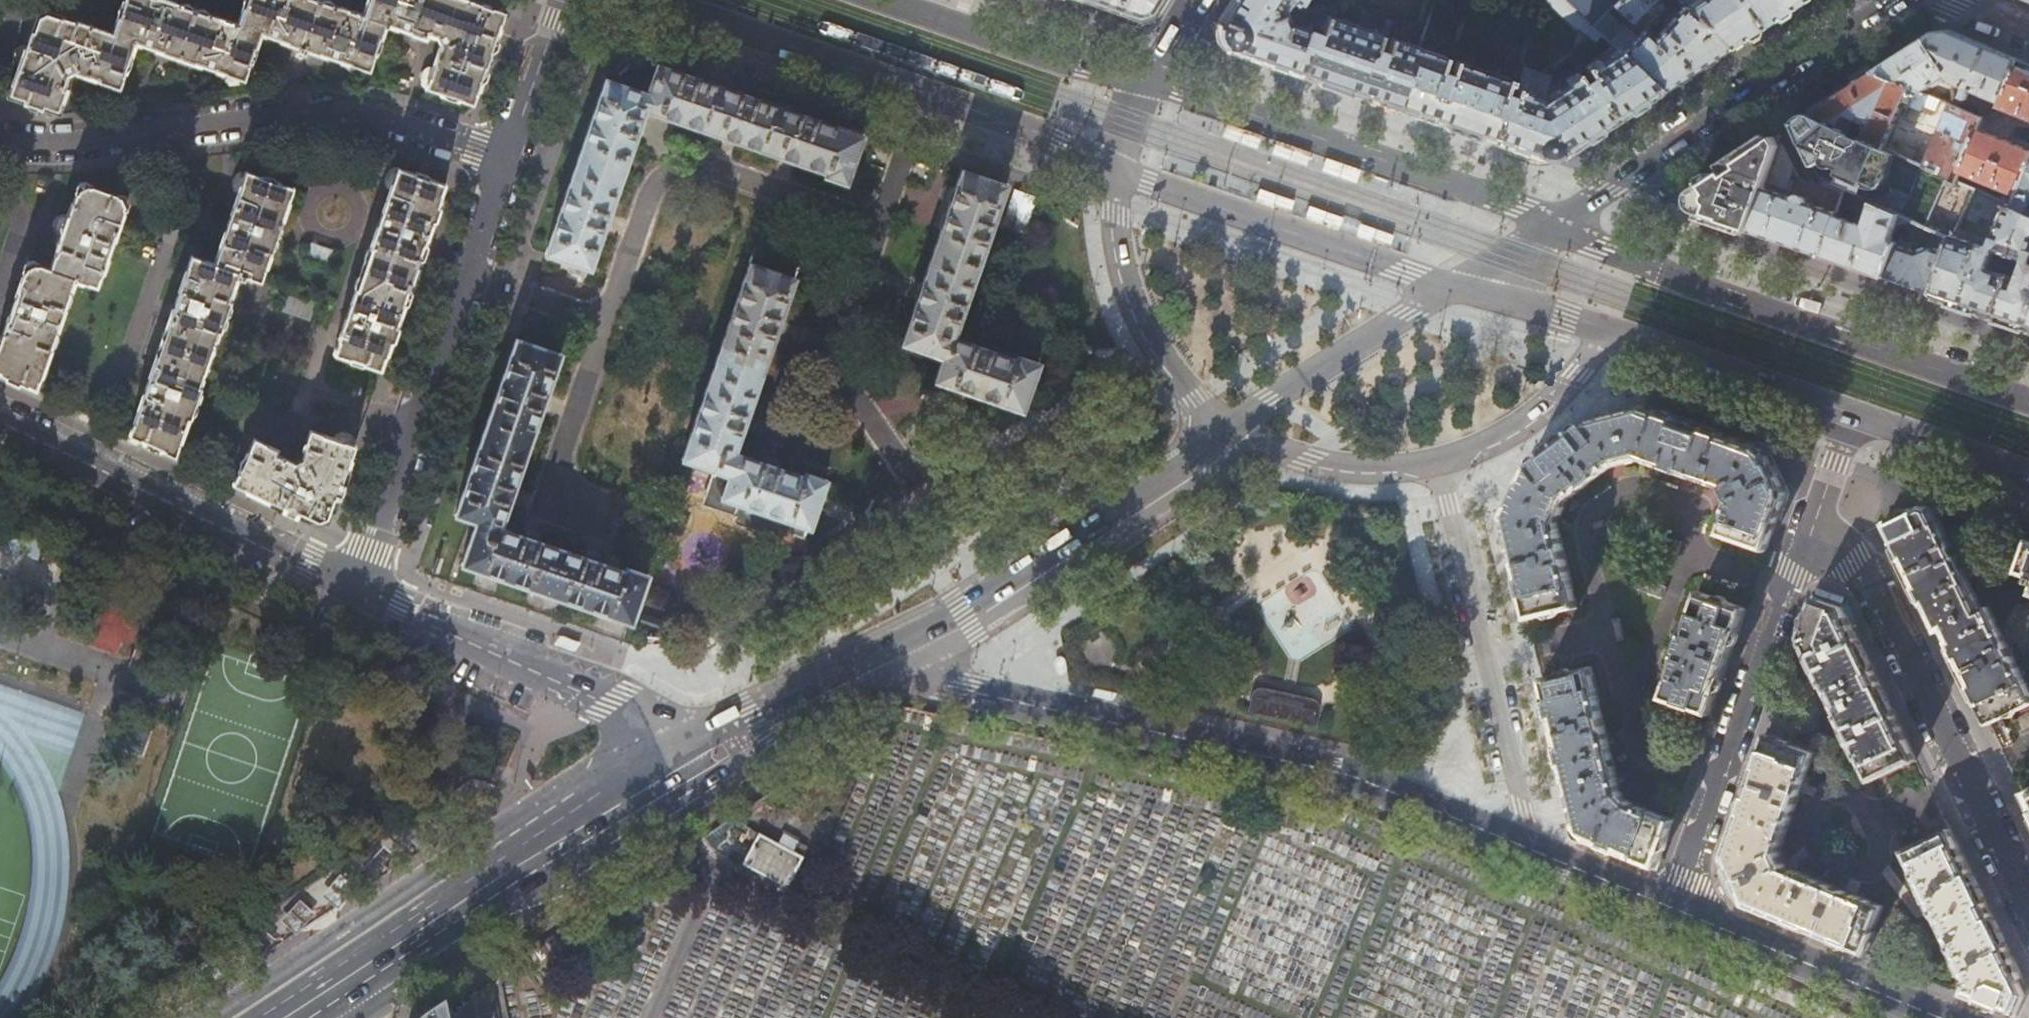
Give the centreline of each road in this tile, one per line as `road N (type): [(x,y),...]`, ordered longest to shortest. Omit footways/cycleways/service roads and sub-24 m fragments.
road 1 (tertiary): [(1530,851),(1349,777),(870,666)]
road 2 (residential): [(508,158),(392,122),(337,114),(48,147),(0,144)]
road 3 (primary): [(2028,396),(1635,261),(1555,223)]
road 4 (primary): [(652,0),(1047,136),(1120,169)]
road 5 (primary): [(675,741),(264,1017)]
road 6 (residential): [(360,591),(508,158)]
road 7 (residential): [(2028,918),(1854,562),(1815,518)]
road 8 (primary): [(1231,423),(1205,457),(996,598),(870,666)]
road 9 (primary): [(1555,223),(1148,79)]
road 10 (primary): [(349,1017),(702,790)]
road 11 (residential): [(1815,518),(1676,910)]
road 12 (secondary): [(1900,0),(1555,223)]
road 13 (residential): [(1530,851),(1441,463)]
road 14 (residential): [(360,591),(0,422)]
road 15 (primary): [(1120,169),(1455,287)]
road 16 (residential): [(675,741),(594,696),(360,591)]
road 17 (primary): [(1120,169),(1122,252),(1141,316),(1192,391),(1231,423)]
road 18 (tertiary): [(1942,1017),(1676,910)]
road 19 (primary): [(1148,79),(893,0)]
road 20 (primary): [(1455,287),(1231,423)]
road 21 (primary): [(1610,329),(1850,414)]
road 22 (primary): [(1441,463),(1537,417),(1582,374),(1610,329)]
road 23 (primary): [(1231,423),(1303,461),(1360,470),(1441,463)]
road 24 (primary): [(870,666),(816,668),(675,741)]
road 25 (primary): [(702,790),(846,698),(870,666)]
road 26 (primary): [(1850,414),(2028,475)]
road 27 (residential): [(508,158),(563,0)]
road 28 (primary): [(1455,287),(1610,329)]
road 29 (tertiary): [(1676,910),(1530,851)]

